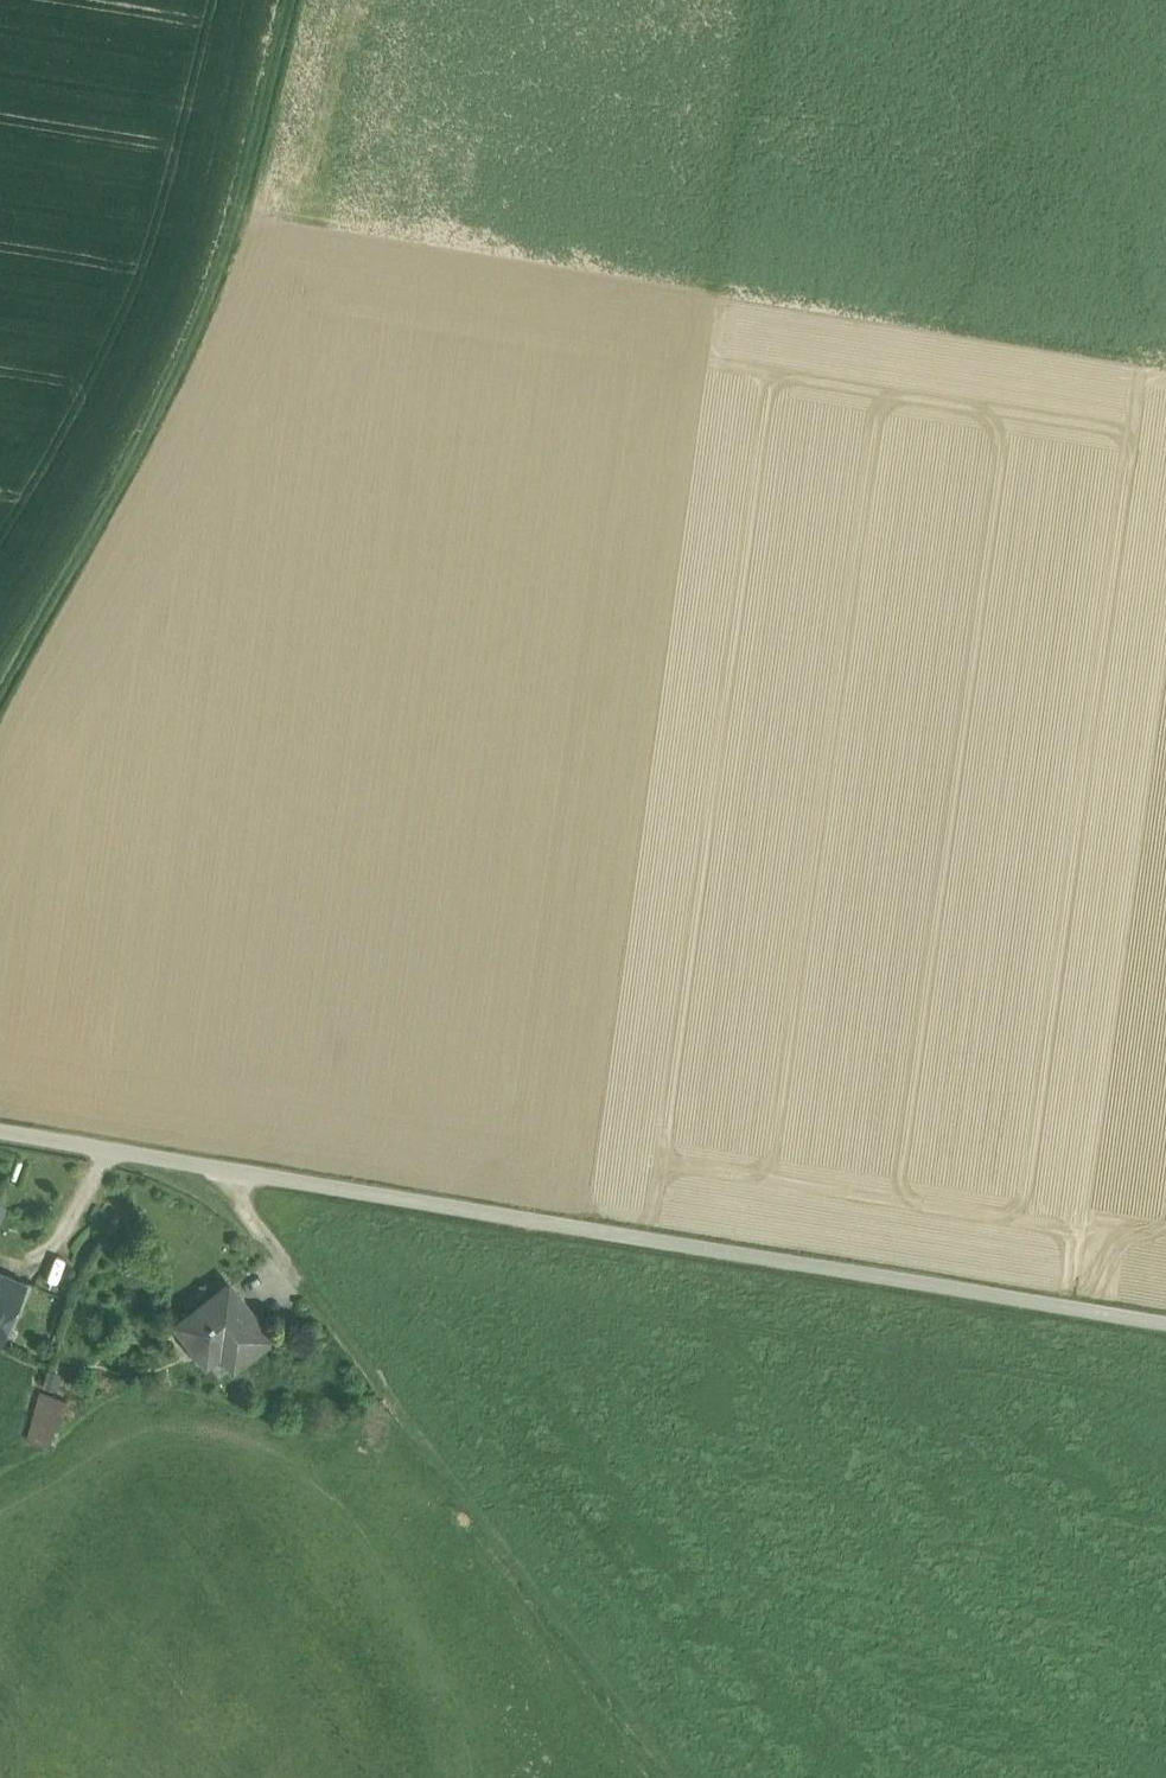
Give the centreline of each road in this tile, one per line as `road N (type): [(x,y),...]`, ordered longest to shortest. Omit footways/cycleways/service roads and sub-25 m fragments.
road 1 (unclassified): [(1165,1319),(216,1156),(0,1127)]
road 2 (track): [(690,1777),(515,1559),(366,1345),(301,1272)]

